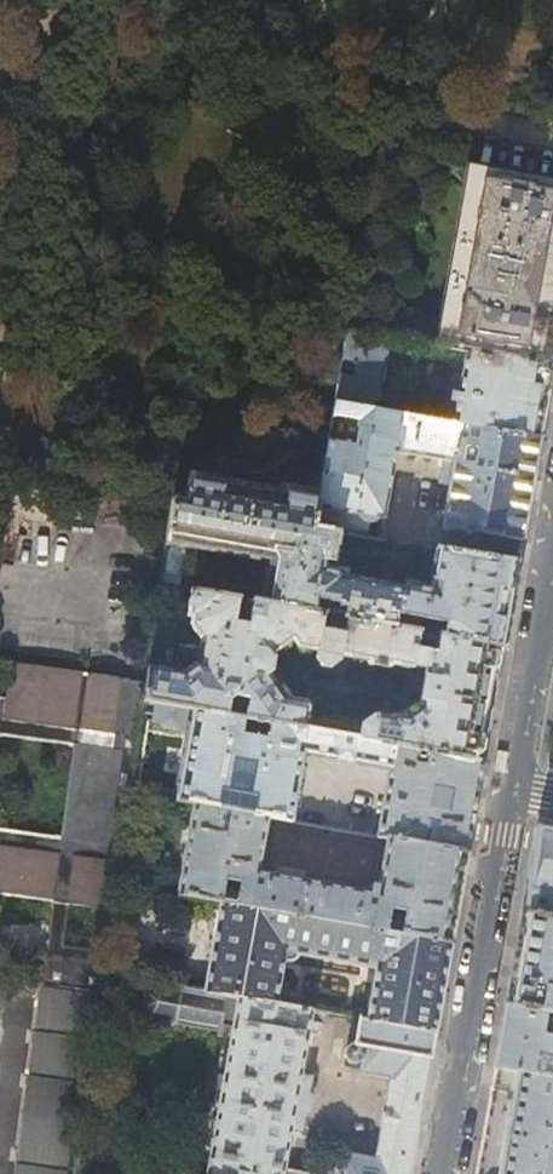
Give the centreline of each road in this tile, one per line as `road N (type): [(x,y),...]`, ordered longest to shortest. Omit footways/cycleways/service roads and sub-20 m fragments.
road 1 (residential): [(512,789),(444,1173)]
road 2 (residential): [(552,555),(512,789)]

